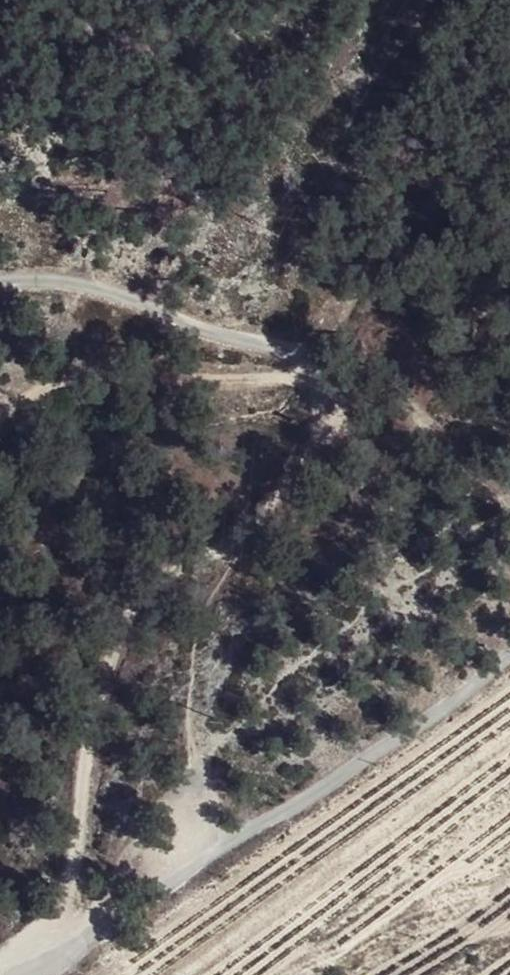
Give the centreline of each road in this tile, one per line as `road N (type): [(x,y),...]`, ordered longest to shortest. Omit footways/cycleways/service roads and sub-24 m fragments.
road 1 (track): [(305,359),(317,412),(256,516),(145,608),(98,675),(79,934)]
road 2 (unclassified): [(509,650),(174,884),(18,974)]
road 3 (track): [(305,359),(200,376),(80,374),(0,419)]
road 4 (track): [(0,290),(112,295),(305,359)]

